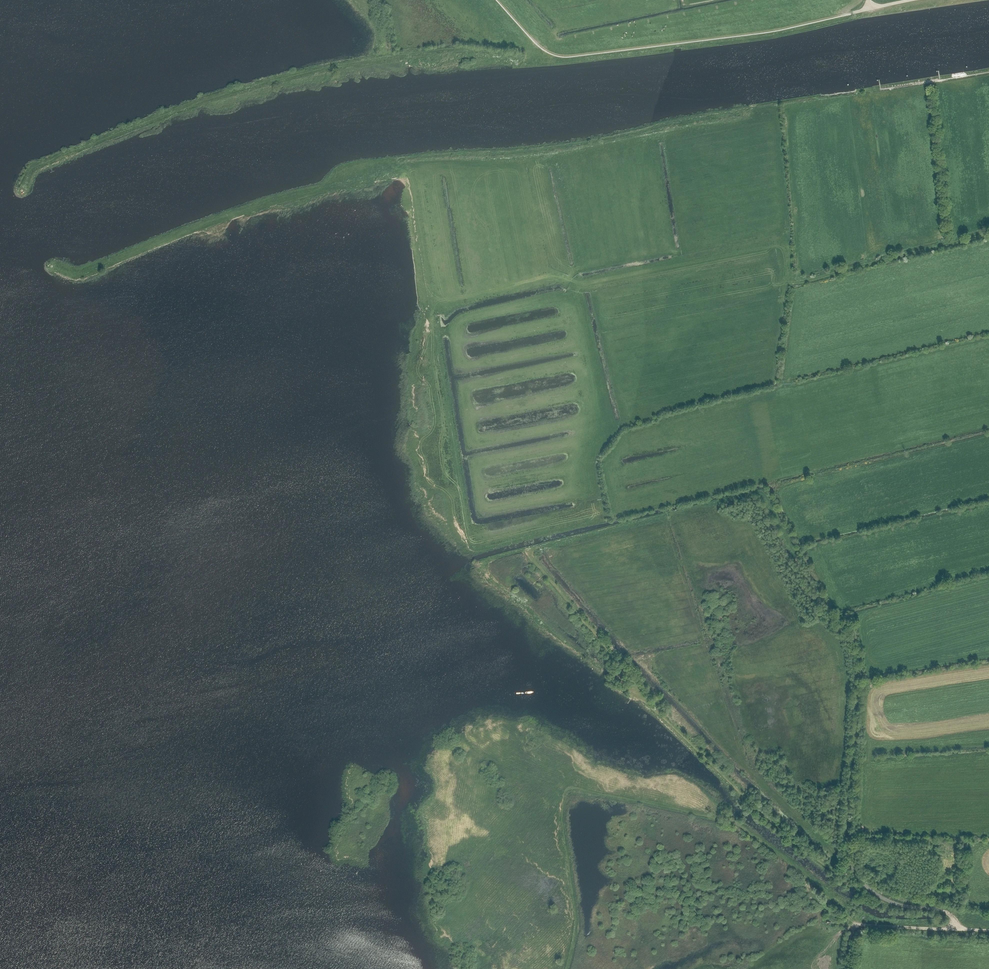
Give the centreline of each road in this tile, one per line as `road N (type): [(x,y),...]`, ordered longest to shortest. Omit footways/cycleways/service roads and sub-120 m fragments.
road 1 (track): [(846,968),(851,927),(988,931)]
road 2 (track): [(959,929),(940,911),(890,903),(850,872),(850,859)]

